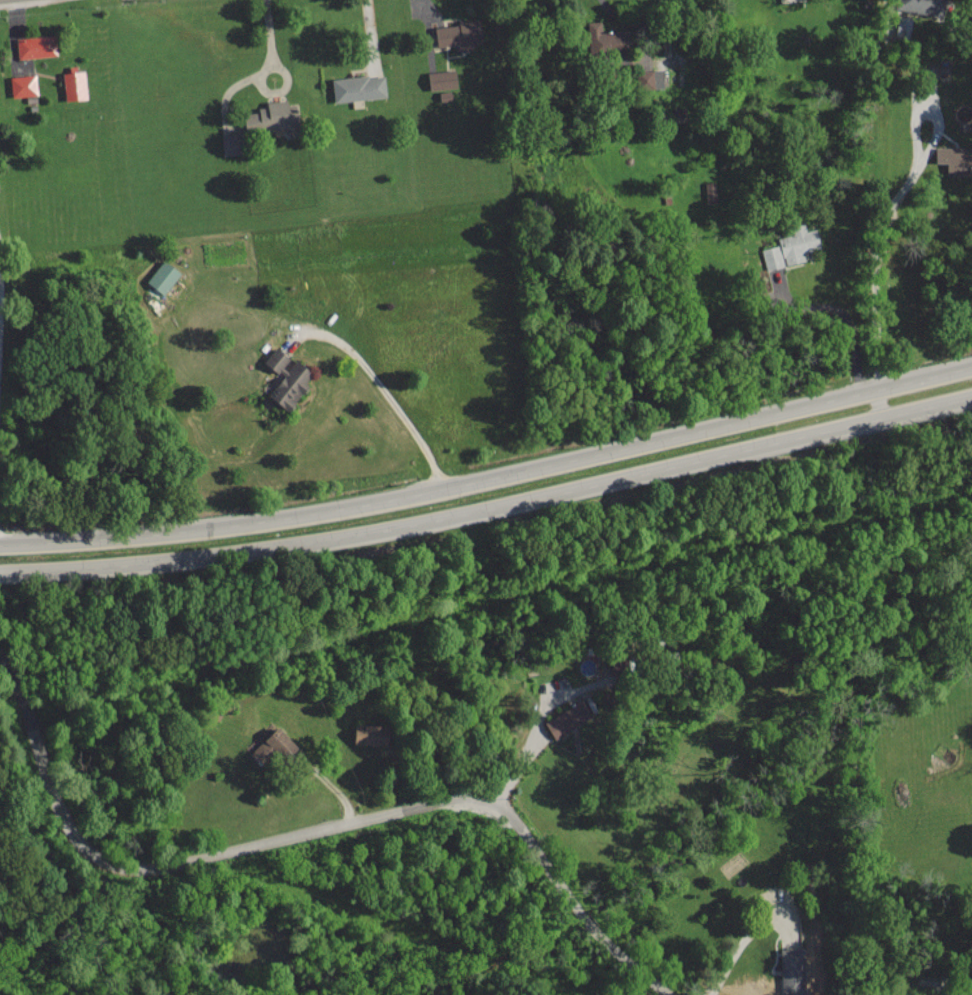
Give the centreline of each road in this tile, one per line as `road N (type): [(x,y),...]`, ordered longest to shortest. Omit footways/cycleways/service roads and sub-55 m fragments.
road 1 (primary): [(0,578),(324,542),(971,397)]
road 2 (primary): [(971,370),(461,485),(176,530),(0,547)]
road 3 (residential): [(3,633),(53,798),(96,862),(163,869),(450,803),(490,805),(598,947),(661,994)]
road 4 (residential): [(593,941),(425,994)]

